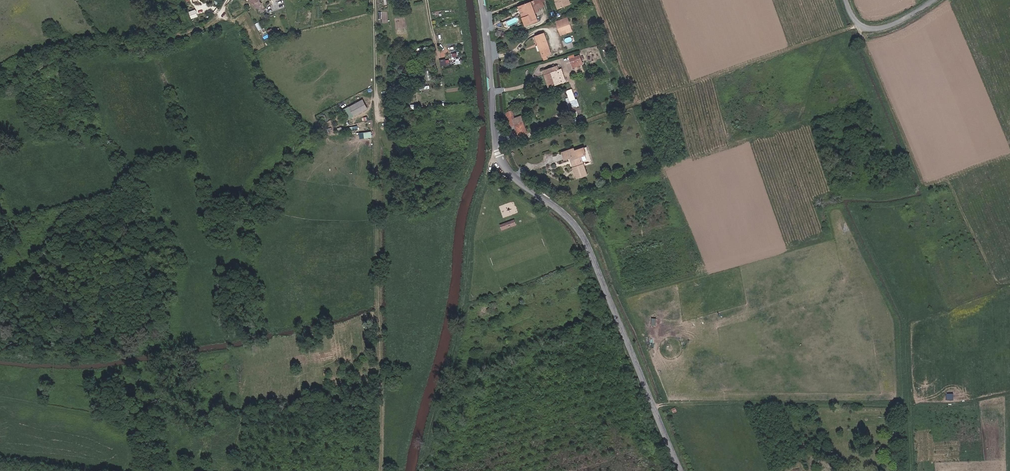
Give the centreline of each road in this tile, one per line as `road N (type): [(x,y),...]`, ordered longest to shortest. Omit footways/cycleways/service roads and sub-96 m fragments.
road 1 (tertiary): [(481,0),(499,153),(587,241),(682,470)]
road 2 (track): [(850,29),(499,153)]
road 3 (track): [(859,25),(920,184),(1009,154)]
road 4 (track): [(0,91),(83,53),(158,43),(219,17),(226,0)]

